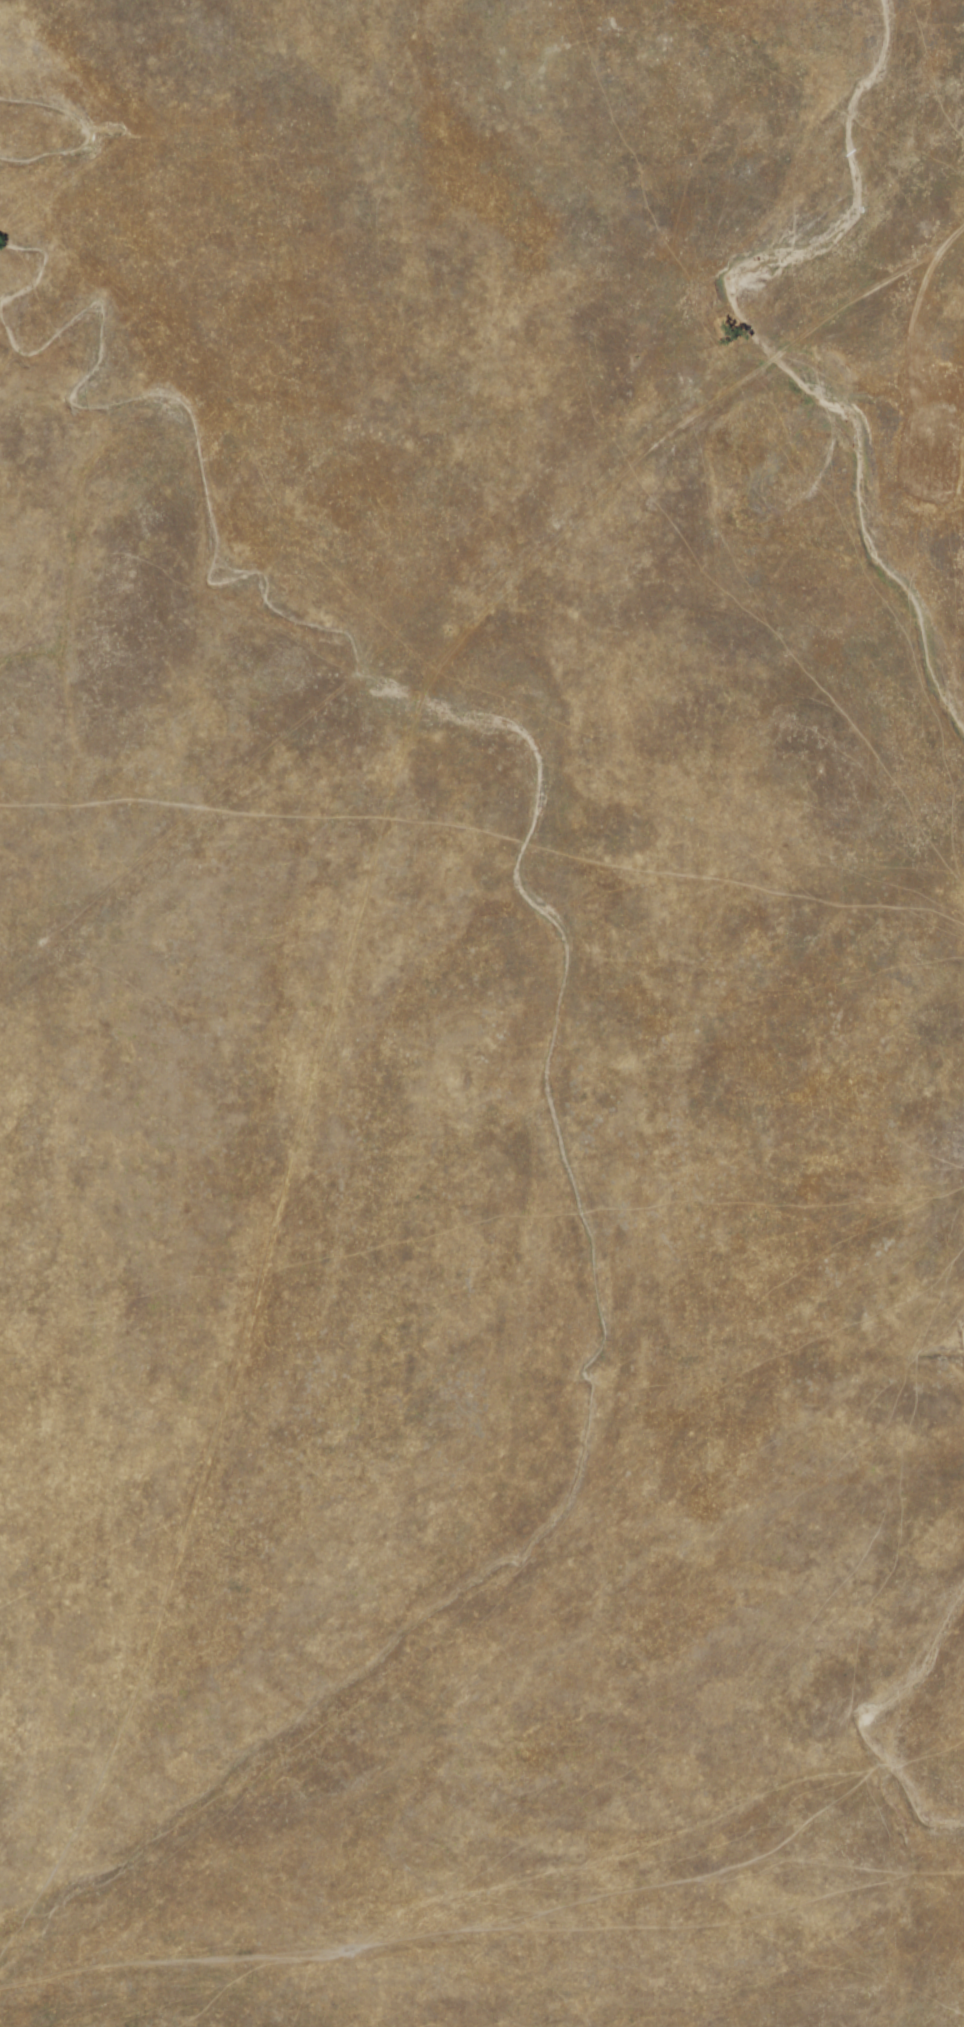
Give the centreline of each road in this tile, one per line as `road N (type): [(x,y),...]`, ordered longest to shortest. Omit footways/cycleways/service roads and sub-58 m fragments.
road 1 (track): [(0,1961),(85,1818),(122,1731),(235,1378),(407,736),(439,668),(643,454),(963,229)]

